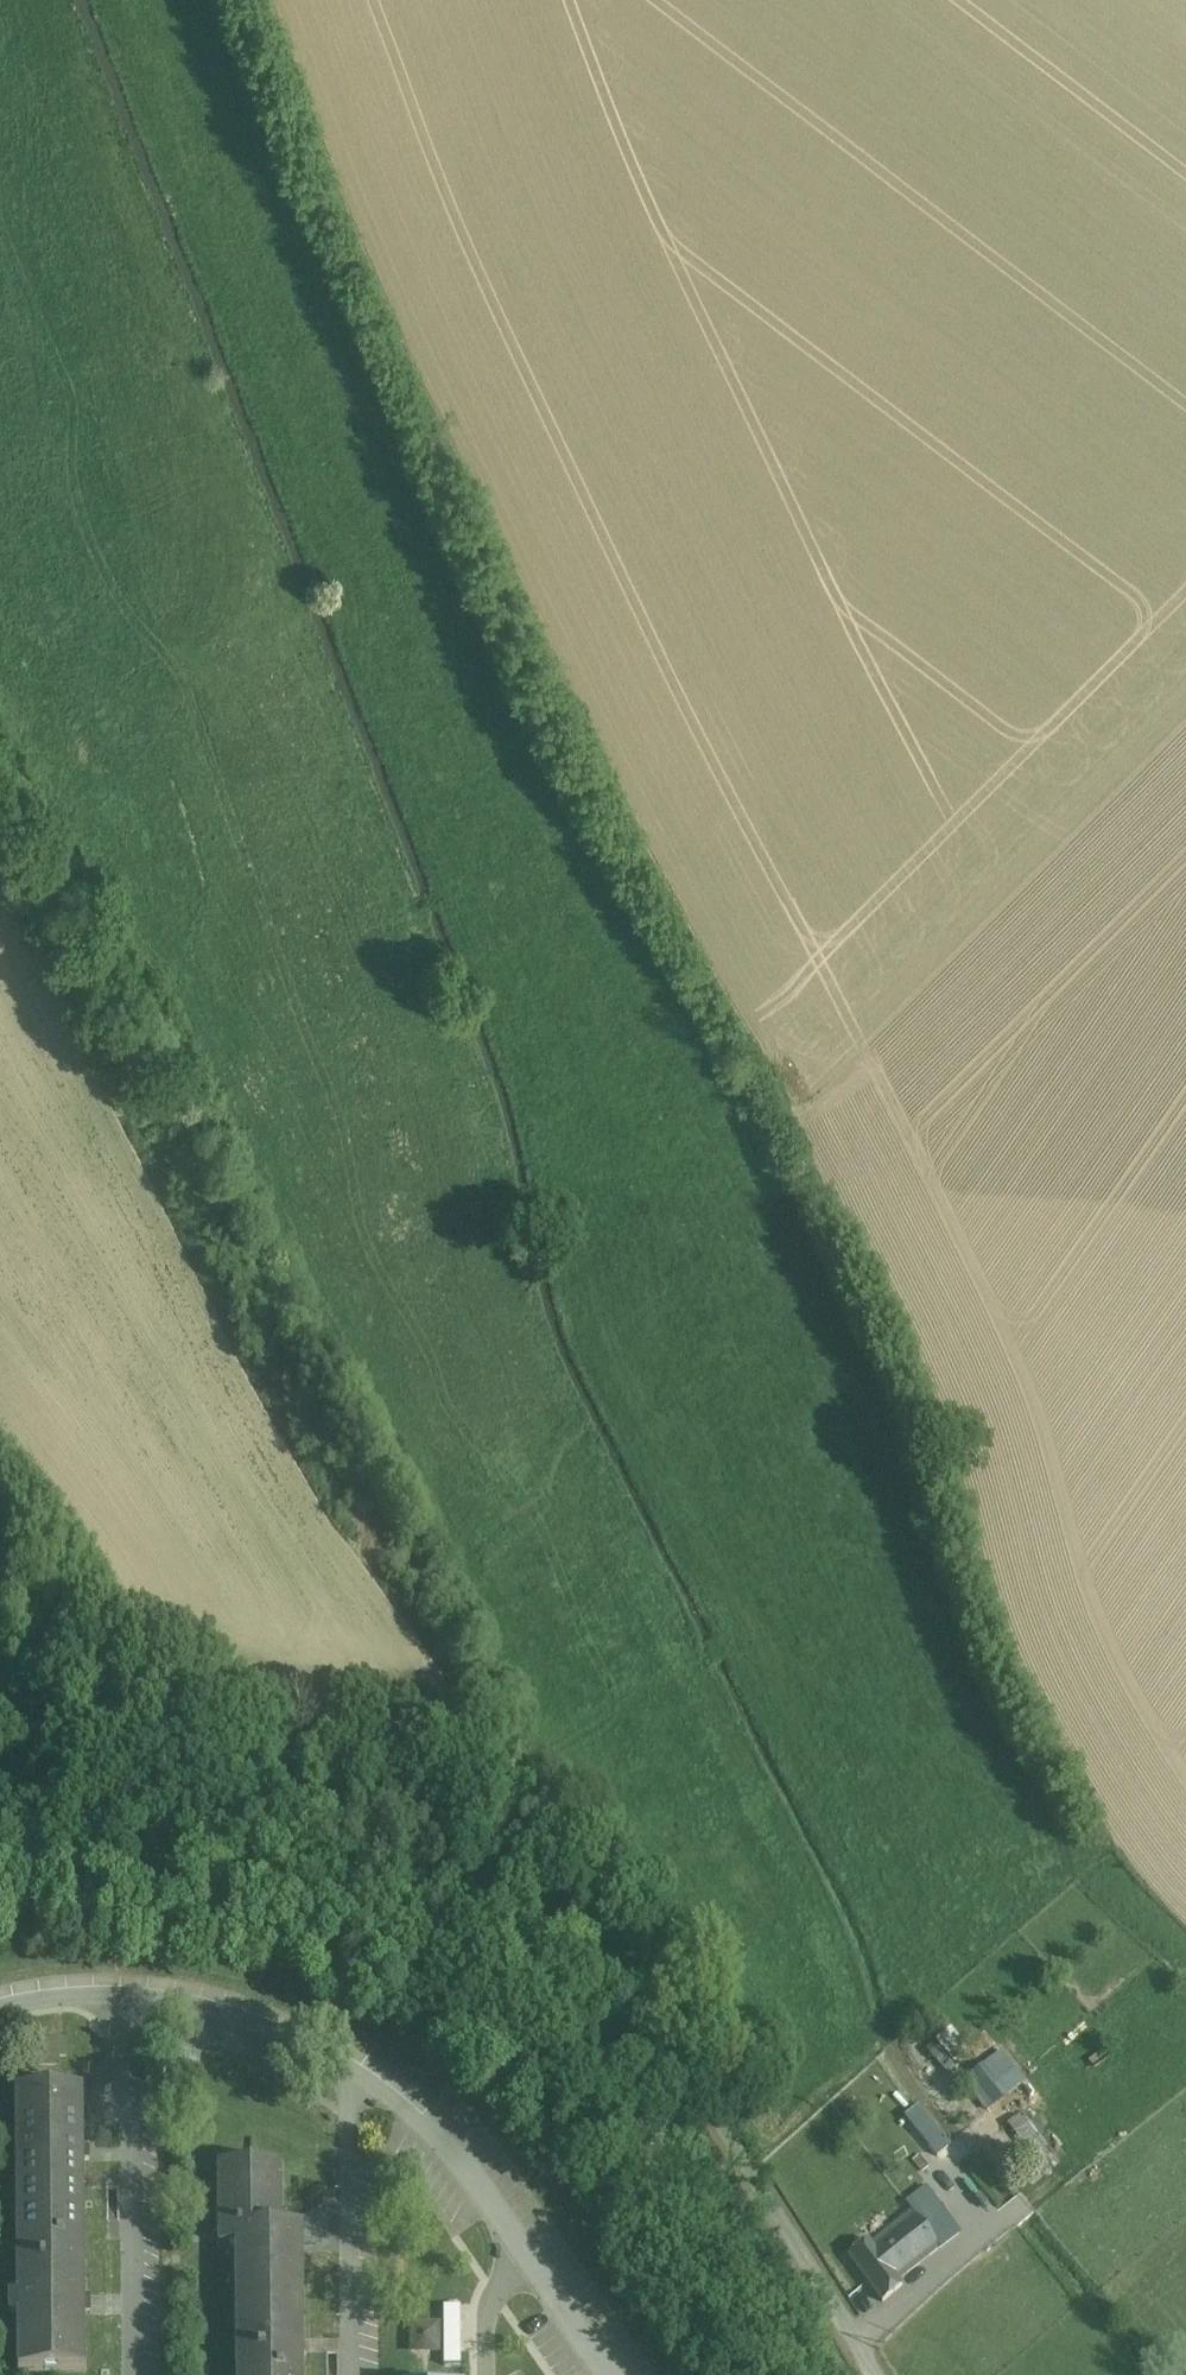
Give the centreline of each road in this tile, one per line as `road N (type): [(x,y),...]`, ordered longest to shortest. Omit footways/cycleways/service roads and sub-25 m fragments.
road 1 (unclassified): [(0,1713),(46,1718),(373,1803),(468,1838),(545,1891),(603,1937),(654,1996),(889,2374)]

